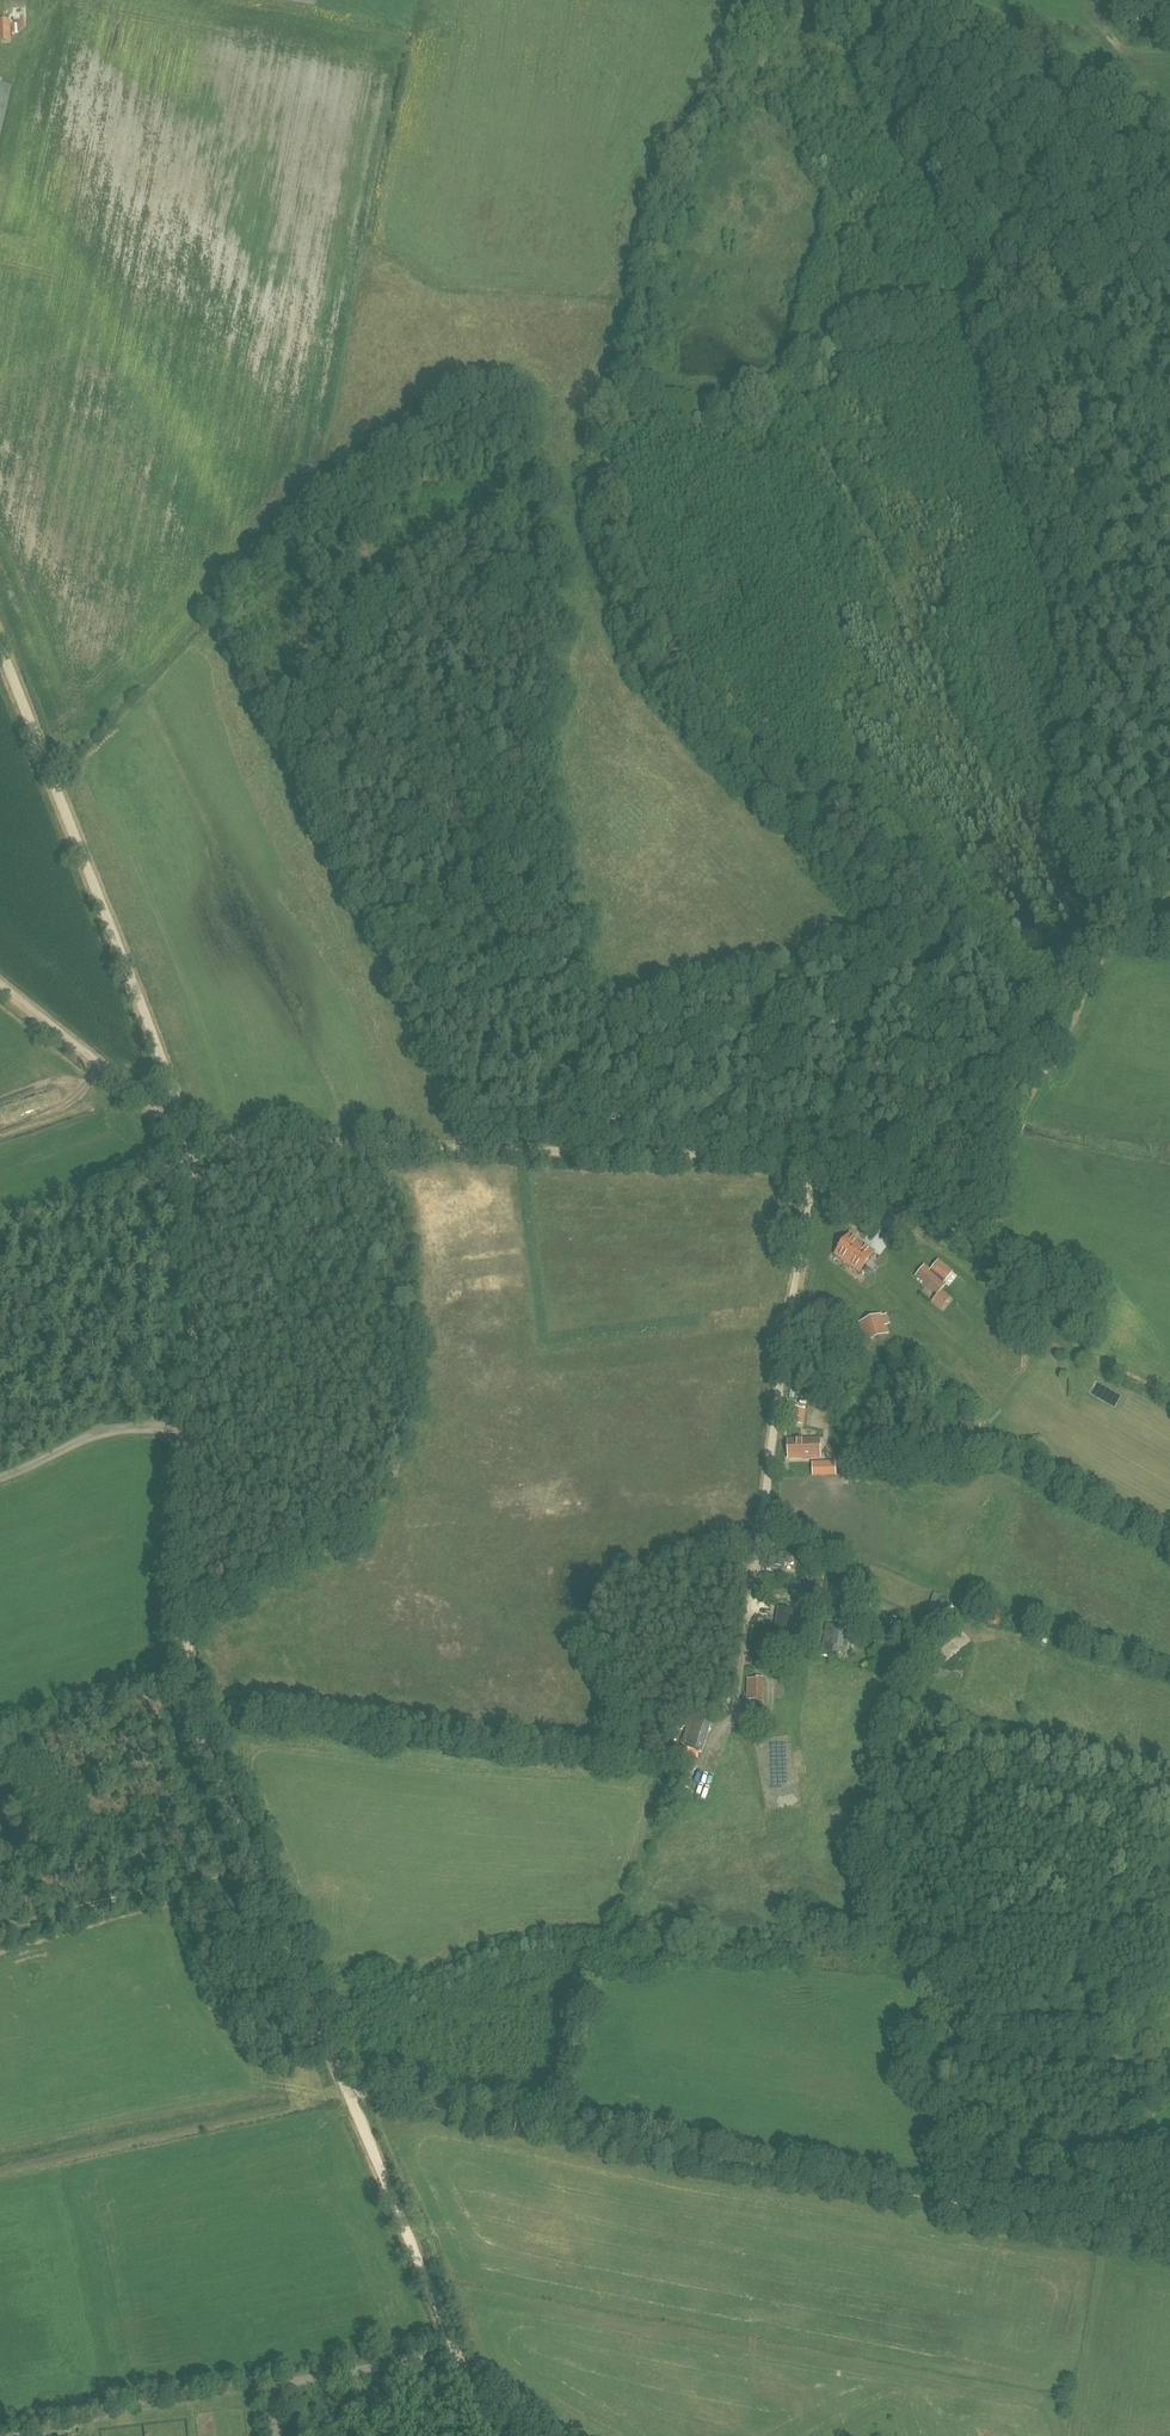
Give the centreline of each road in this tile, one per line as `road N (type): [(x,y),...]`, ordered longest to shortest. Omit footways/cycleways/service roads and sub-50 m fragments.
road 1 (unclassified): [(194,1141),(193,1703),(493,2435)]
road 2 (track): [(194,1141),(766,1158),(812,1199),(761,1571)]
road 3 (track): [(354,2102),(1169,2240)]
road 4 (track): [(0,656),(194,1141)]
road 5 (track): [(901,0),(1169,204)]
road 6 (track): [(194,1141),(0,987)]
road 7 (track): [(194,1141),(181,1155),(0,1217)]

